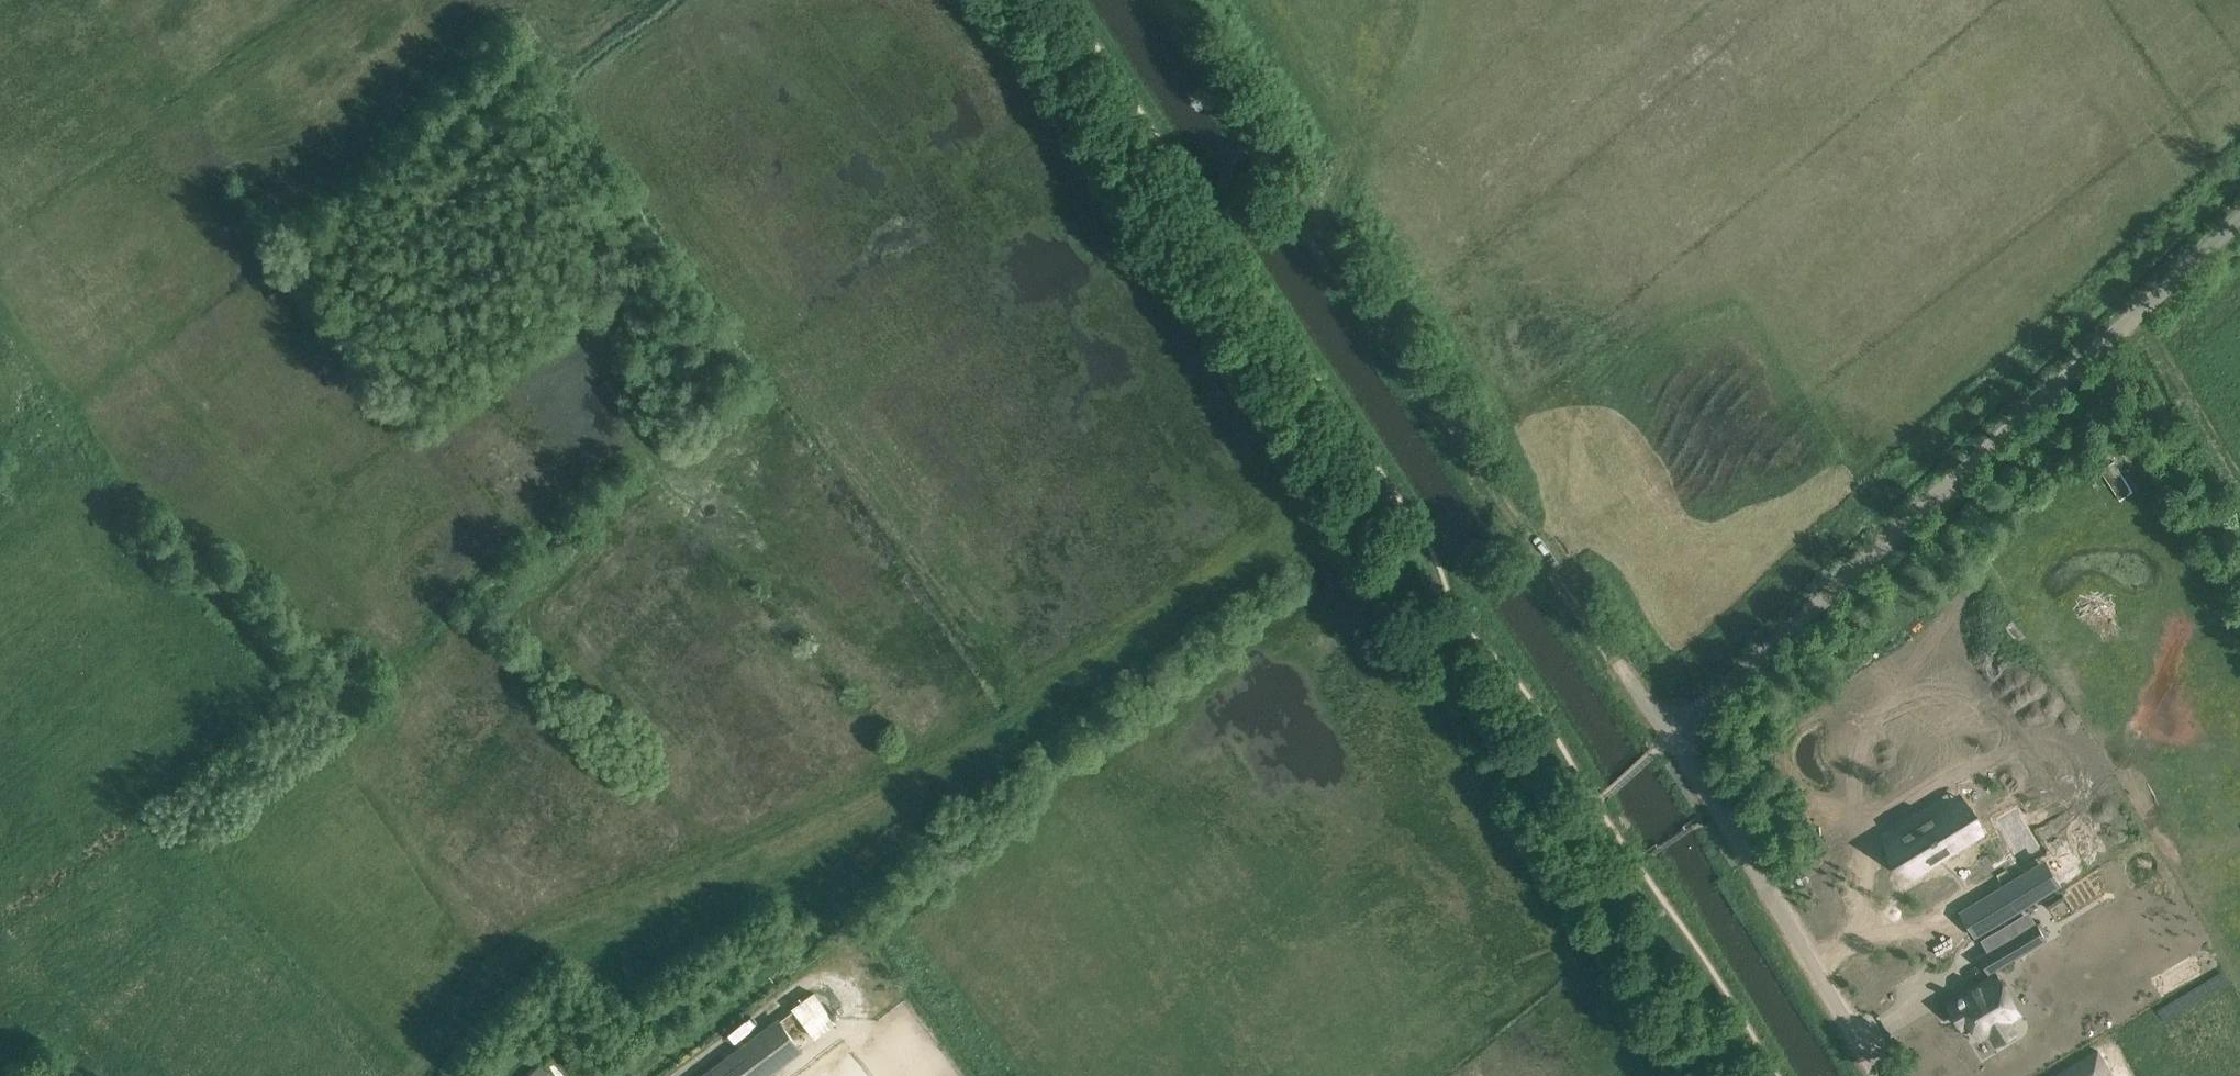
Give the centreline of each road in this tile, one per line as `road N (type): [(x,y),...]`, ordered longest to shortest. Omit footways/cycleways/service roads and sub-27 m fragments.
road 1 (unclassified): [(1671,734),(1181,0)]
road 2 (unclassified): [(1671,734),(2239,217)]
road 3 (unclassified): [(1878,1075),(1671,734)]

